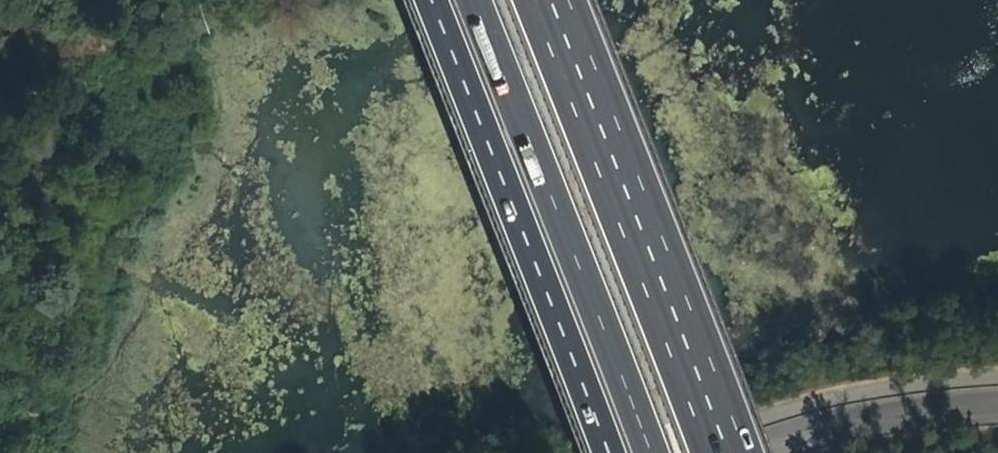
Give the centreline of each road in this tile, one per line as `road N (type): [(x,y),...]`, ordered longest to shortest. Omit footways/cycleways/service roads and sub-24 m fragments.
road 1 (motorway): [(724,452),(545,0)]
road 2 (motorway): [(469,0),(648,452)]
road 3 (motorway): [(425,0),(602,452)]
road 4 (unclassified): [(724,452),(827,421),(997,412)]

